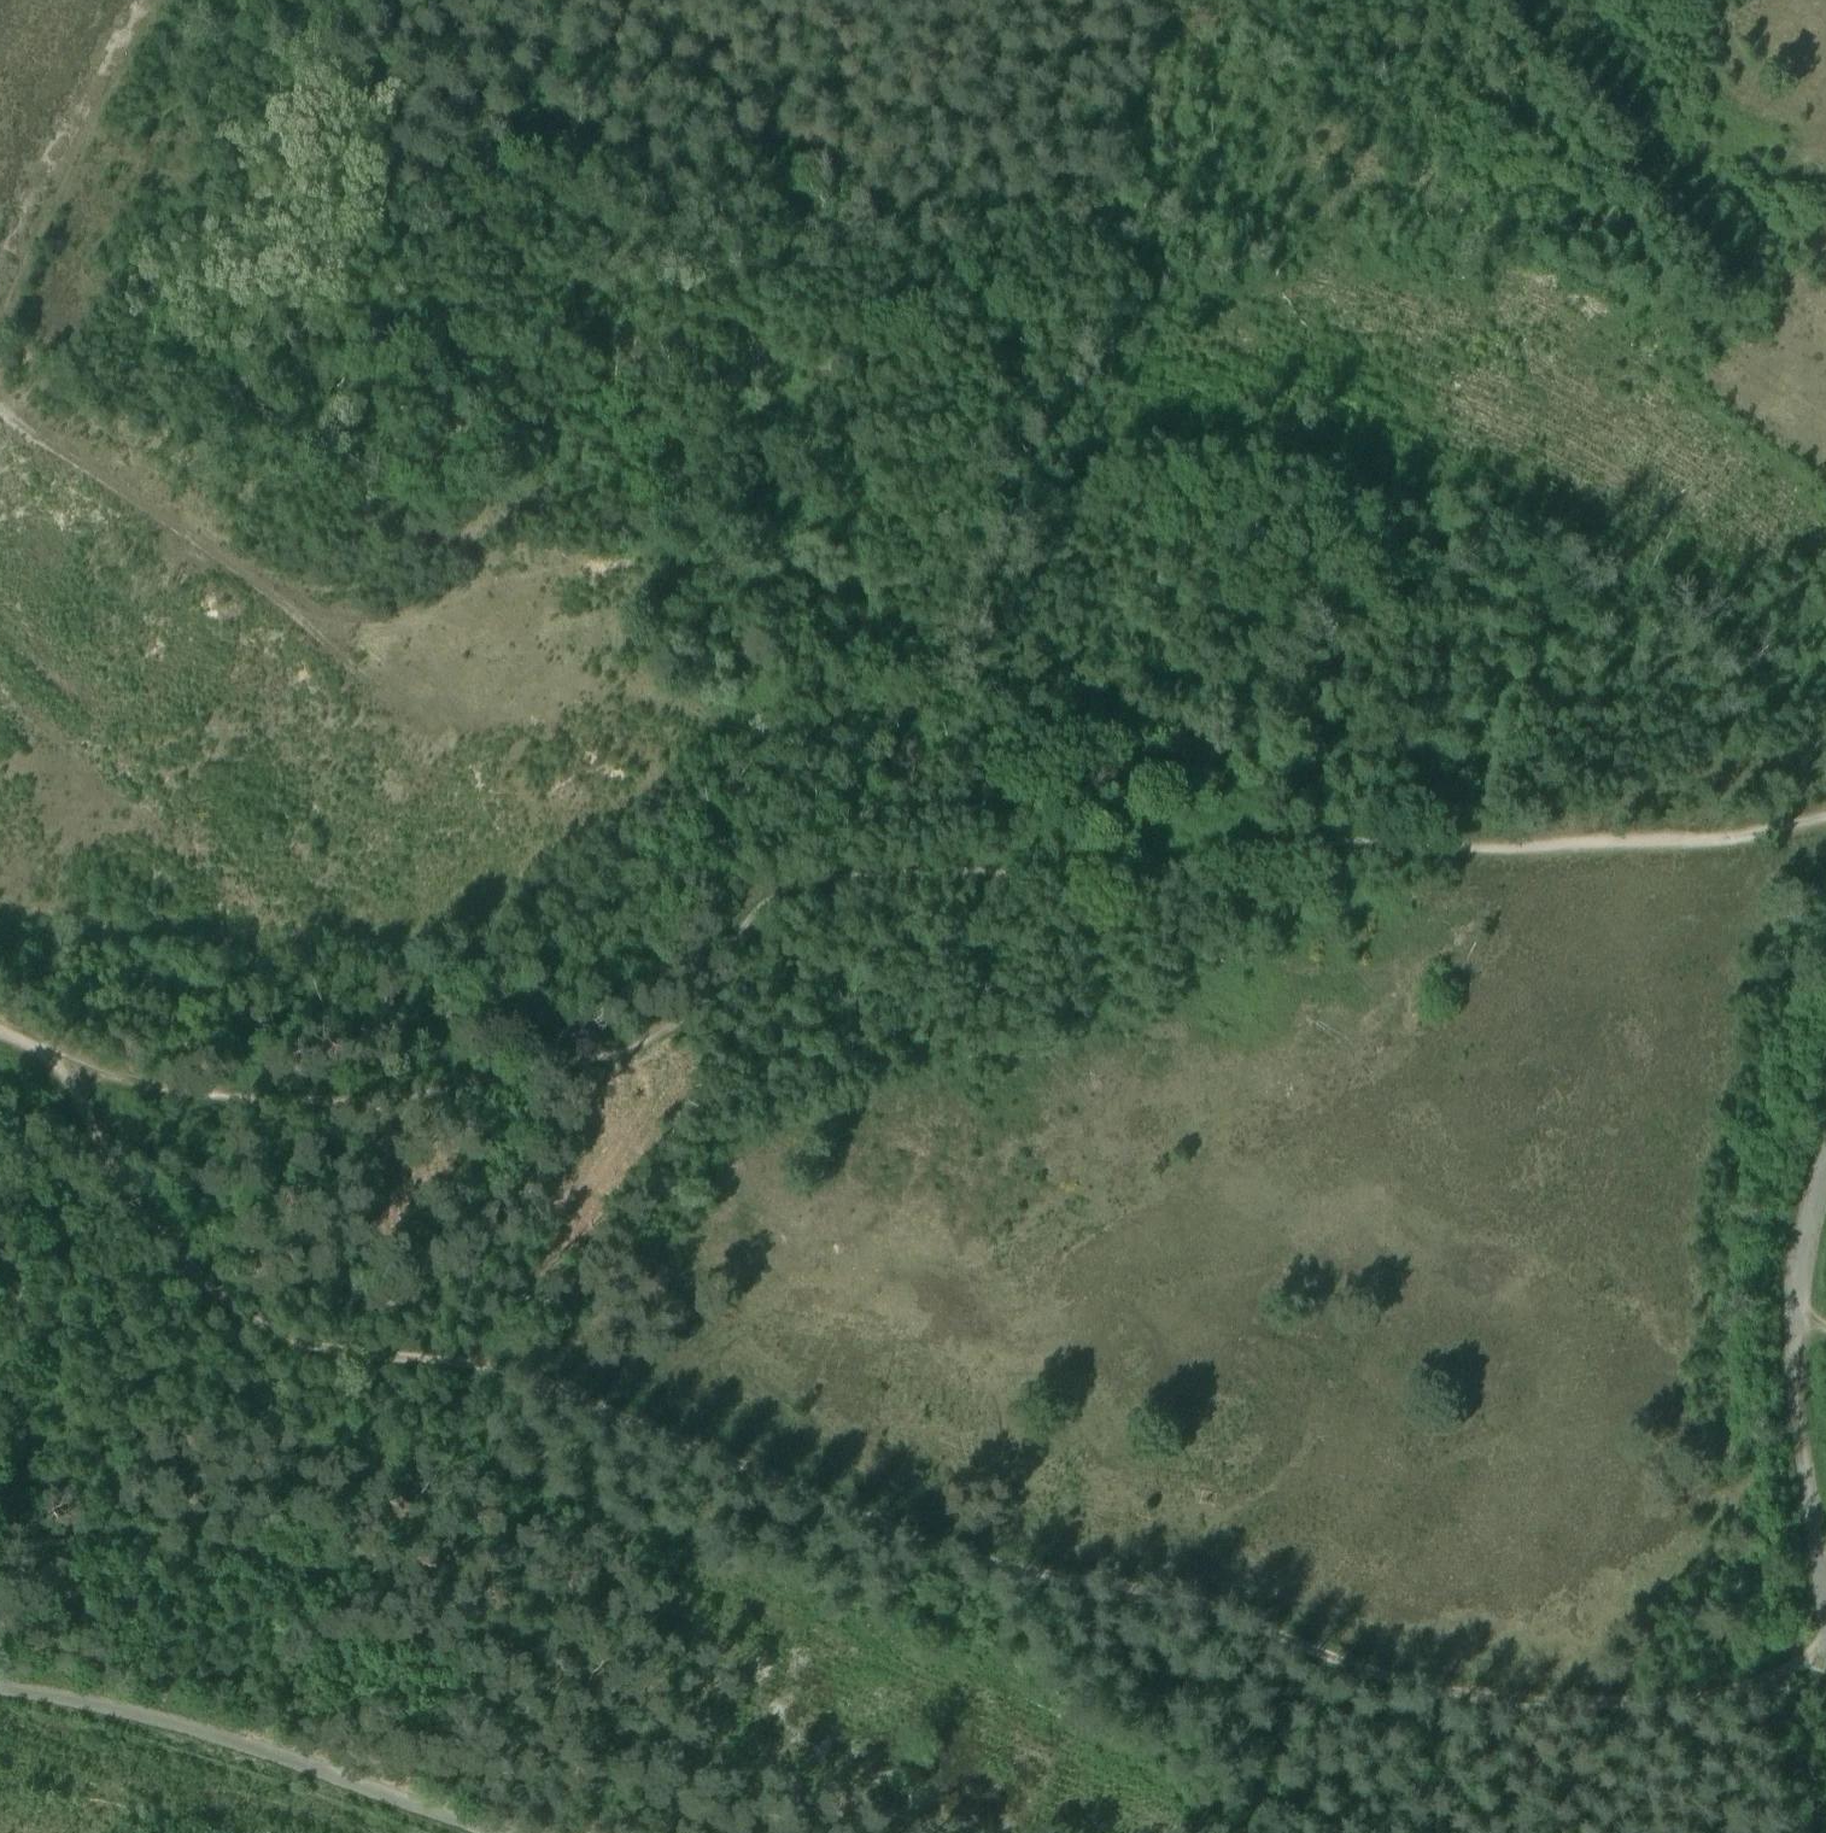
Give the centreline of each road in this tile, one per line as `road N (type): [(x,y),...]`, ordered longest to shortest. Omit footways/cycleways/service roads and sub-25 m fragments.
road 1 (track): [(1825,1652),(1745,1687),(1667,1705),(1452,1692),(1388,1677),(1234,1611),(972,1558),(493,1363),(274,1322),(220,1298),(179,1267),(64,1066)]
road 2 (track): [(1825,1165),(1795,1367),(1825,1574)]
road 3 (track): [(152,0),(91,104),(0,321)]

